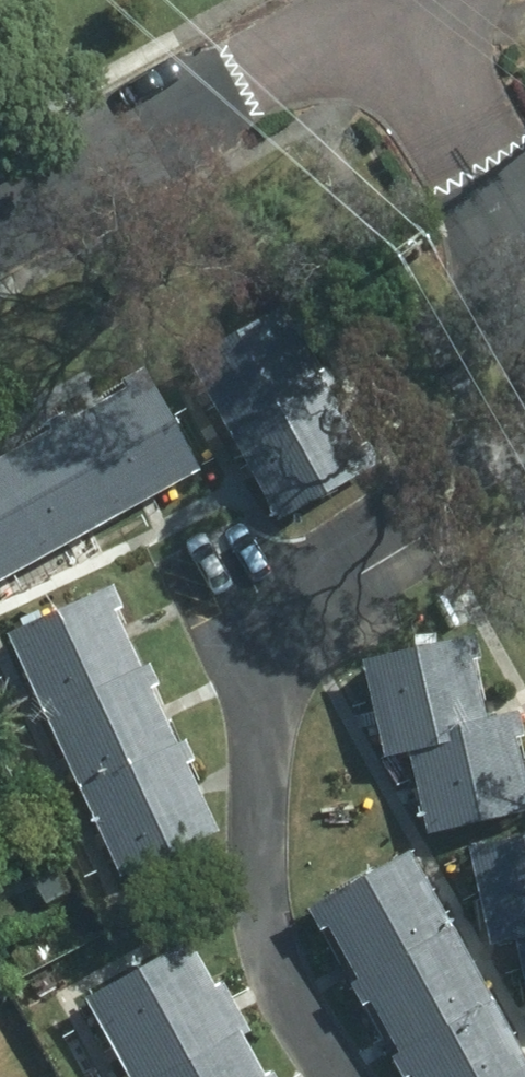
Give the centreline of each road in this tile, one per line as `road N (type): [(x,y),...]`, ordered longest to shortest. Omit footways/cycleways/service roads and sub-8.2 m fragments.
road 1 (residential): [(402,1),(0,219)]
road 2 (residential): [(524,225),(402,1)]

